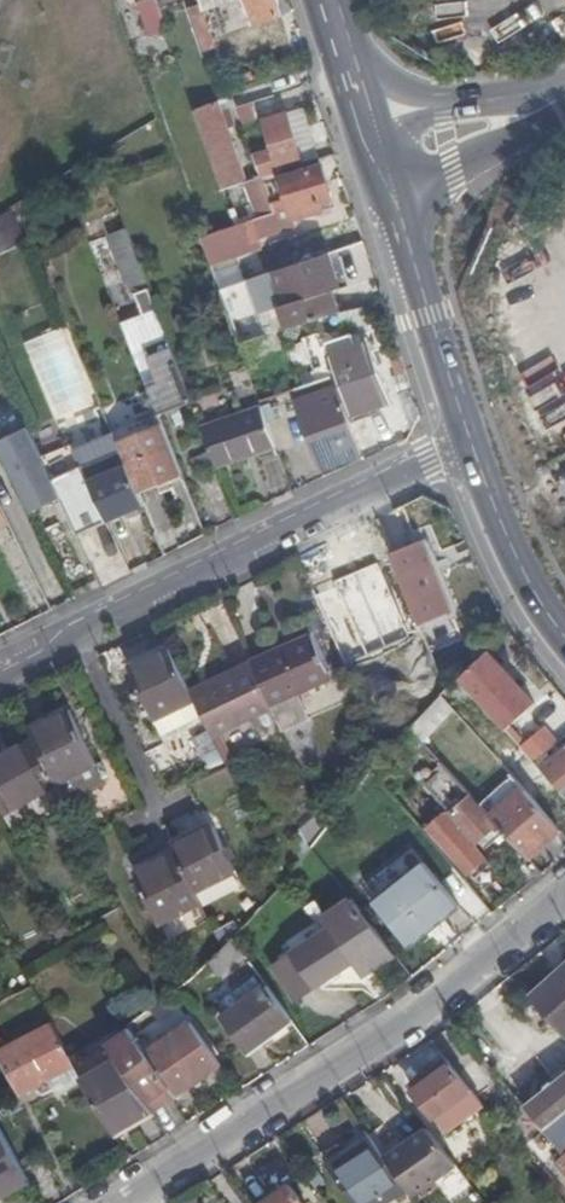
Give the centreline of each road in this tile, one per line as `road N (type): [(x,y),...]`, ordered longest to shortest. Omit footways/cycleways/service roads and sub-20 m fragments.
road 1 (residential): [(125,1202),(395,1029),(564,890)]
road 2 (unclassified): [(0,676),(330,501),(454,448)]
road 3 (tertiary): [(373,149),(454,448)]
road 4 (tertiary): [(454,448),(511,593),(564,666)]
road 5 (unclassified): [(564,90),(484,132),(373,149)]
road 6 (tertiary): [(326,0),(373,149)]

